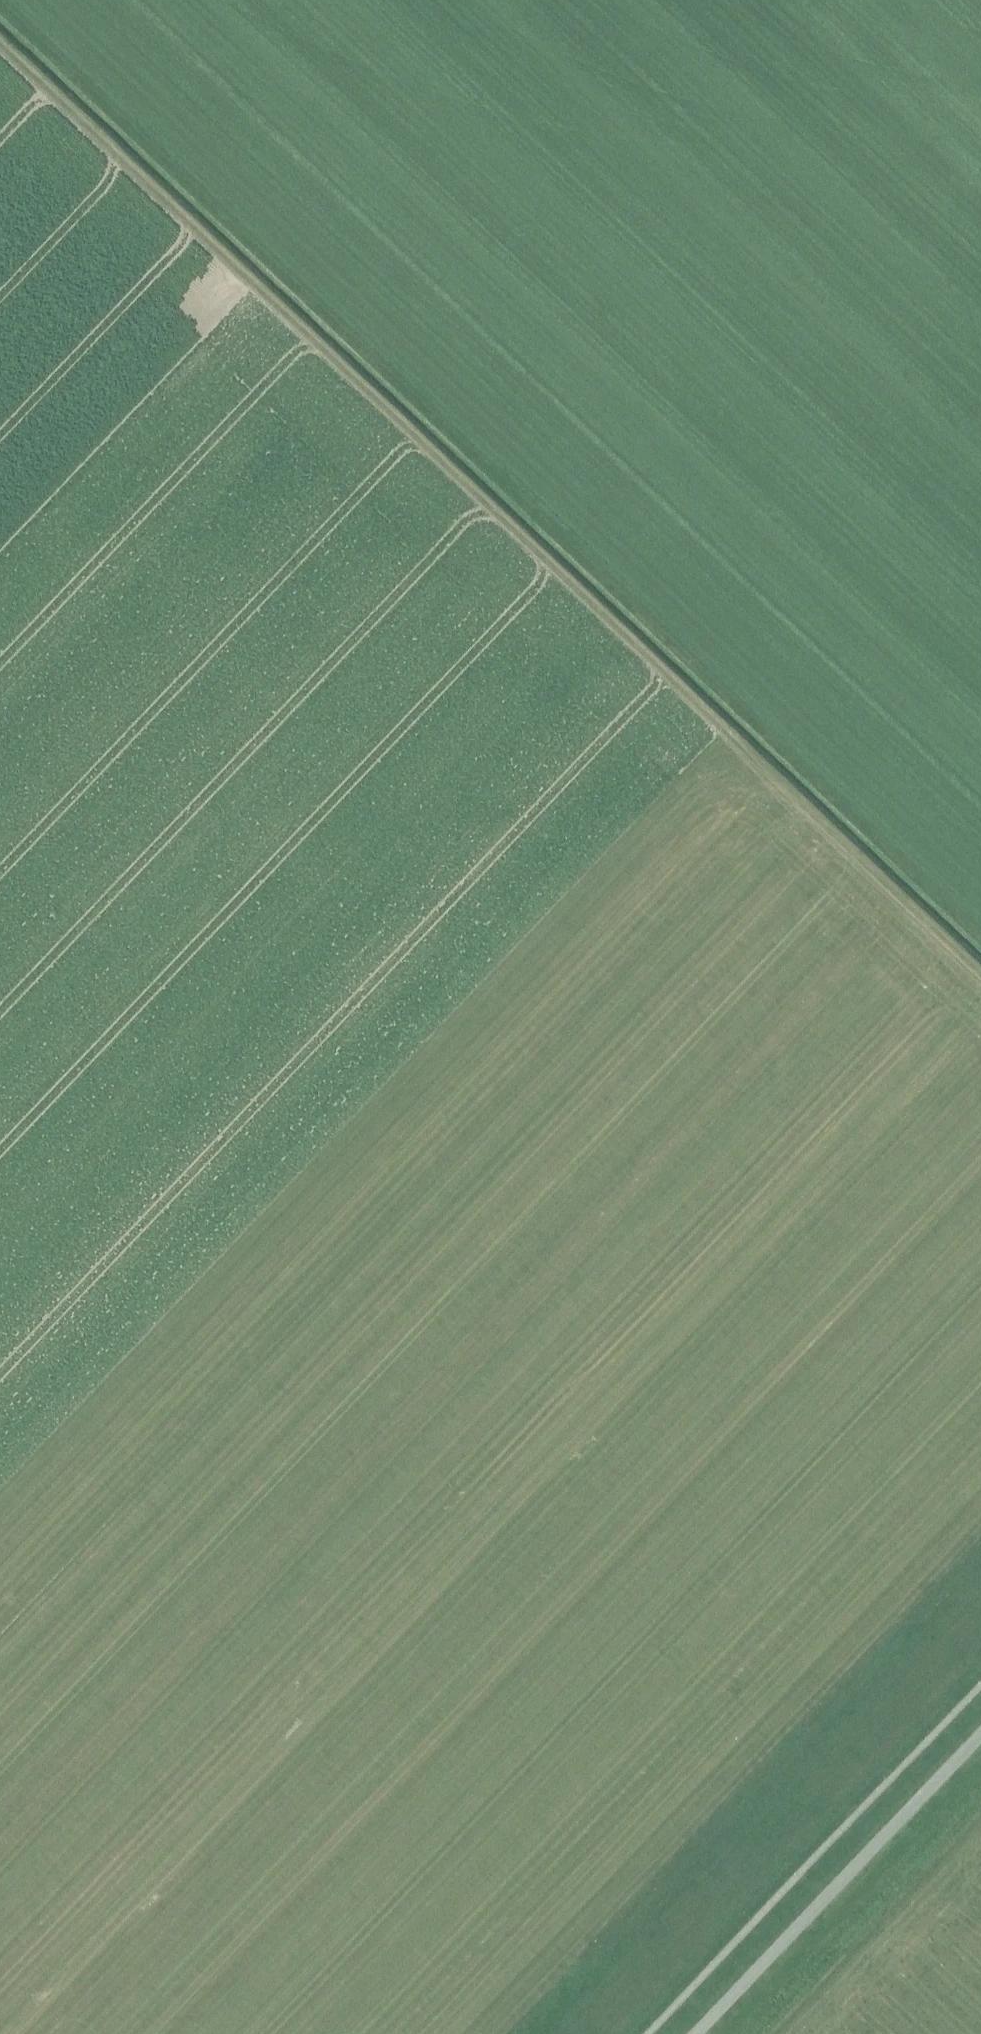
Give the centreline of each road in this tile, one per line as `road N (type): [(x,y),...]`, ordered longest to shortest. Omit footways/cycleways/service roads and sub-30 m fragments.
road 1 (unclassified): [(710,2033),(980,1749)]

